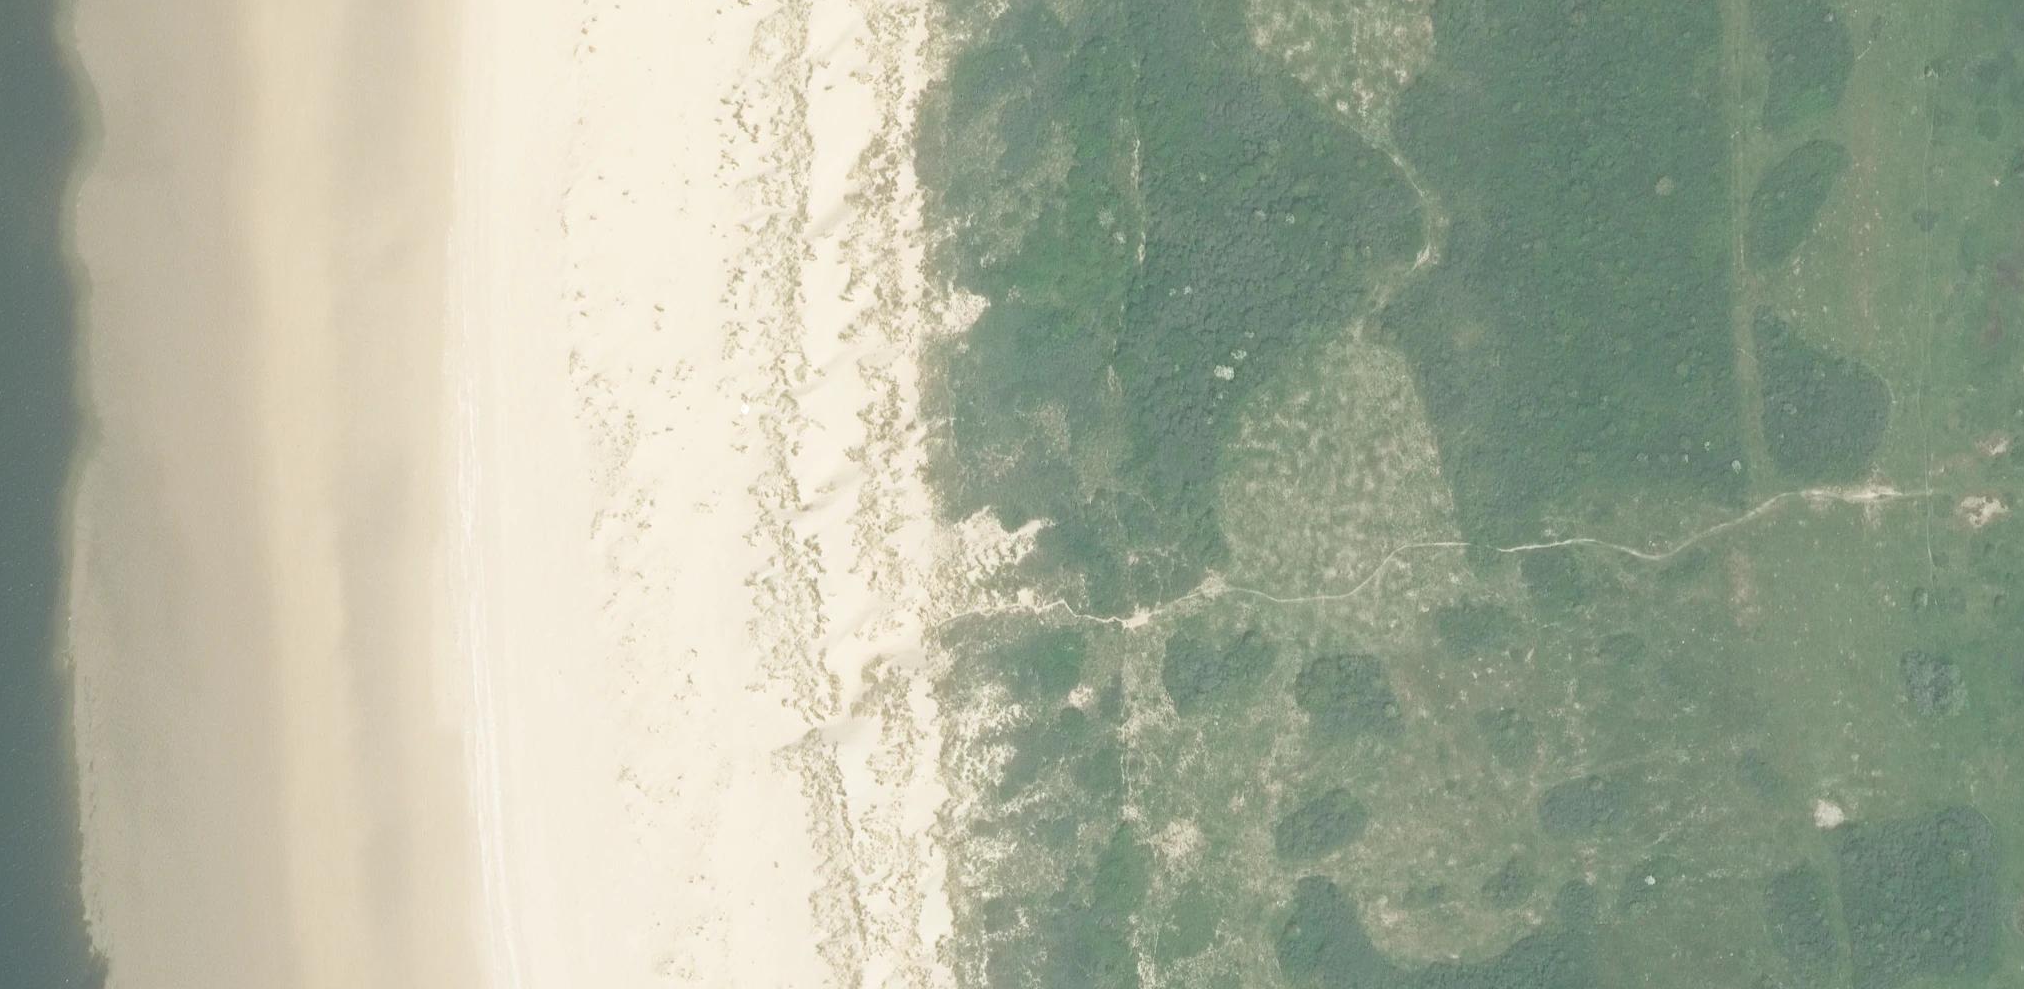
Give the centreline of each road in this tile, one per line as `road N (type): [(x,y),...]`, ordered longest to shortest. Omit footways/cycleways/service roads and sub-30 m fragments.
road 1 (track): [(977,623),(1007,630),(1128,618),(1207,586),(1346,595),(1418,540),(1506,550),(1588,536),(1666,560),(1723,521),(1809,493),(1900,494)]

